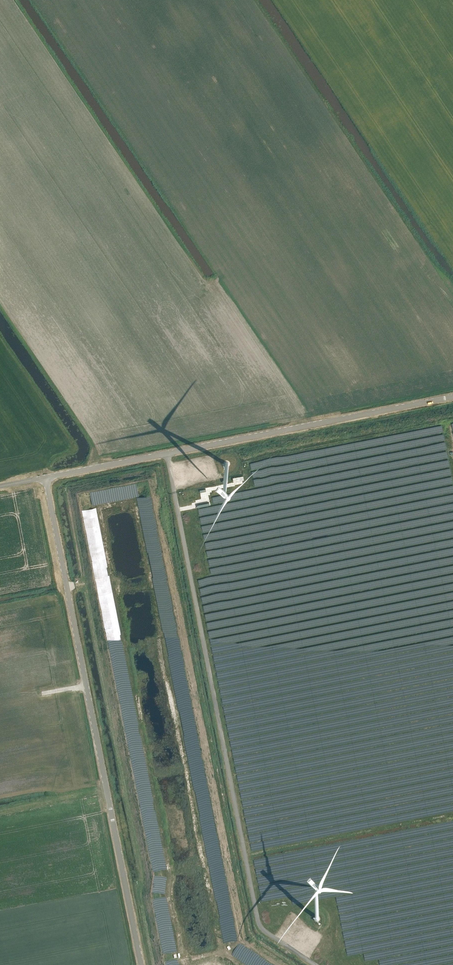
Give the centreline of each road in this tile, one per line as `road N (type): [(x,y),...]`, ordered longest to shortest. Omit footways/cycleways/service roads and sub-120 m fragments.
road 1 (unclassified): [(141,964),(45,477)]
road 2 (unclassified): [(45,477),(452,397)]

